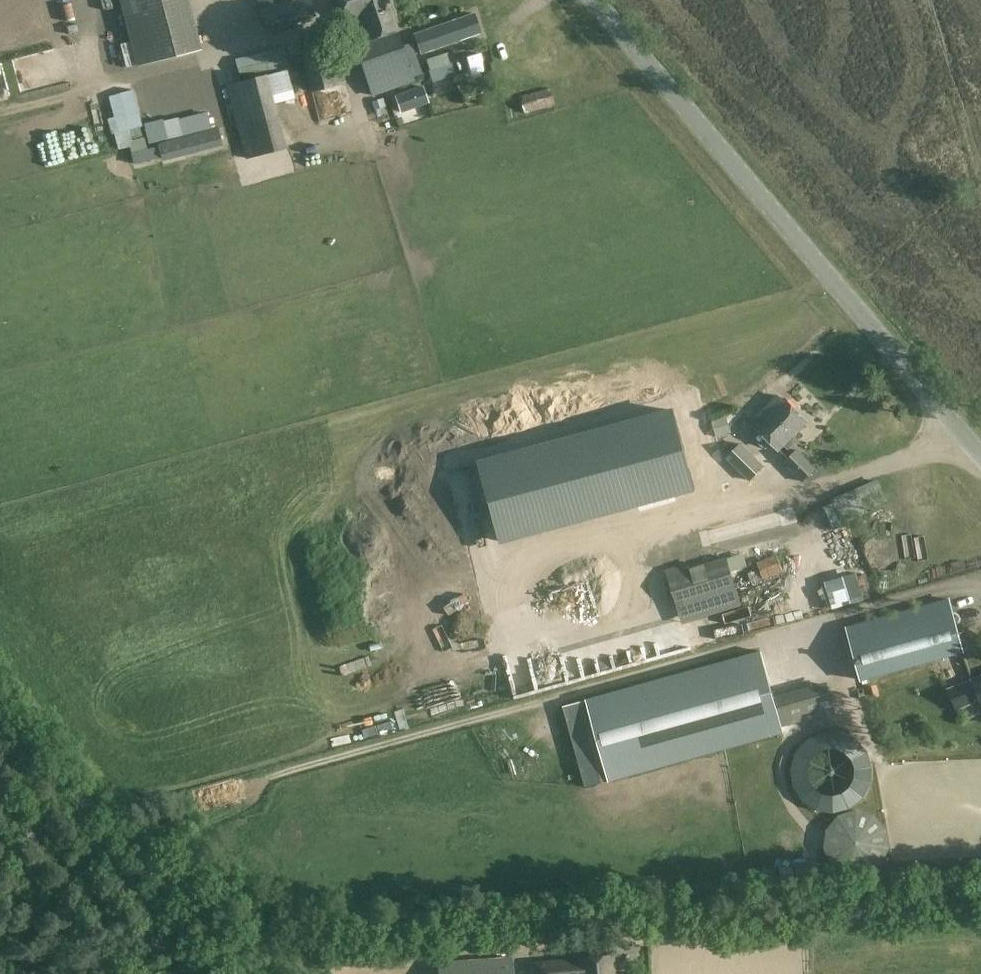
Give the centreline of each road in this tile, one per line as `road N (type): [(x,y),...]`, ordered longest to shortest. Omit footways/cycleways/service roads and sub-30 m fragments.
road 1 (unclassified): [(980,457),(592,0)]
road 2 (track): [(595,684),(122,805)]
road 3 (track): [(595,684),(959,583),(980,588)]
road 4 (track): [(122,805),(184,848),(319,973)]
road 5 (track): [(122,805),(0,665)]

